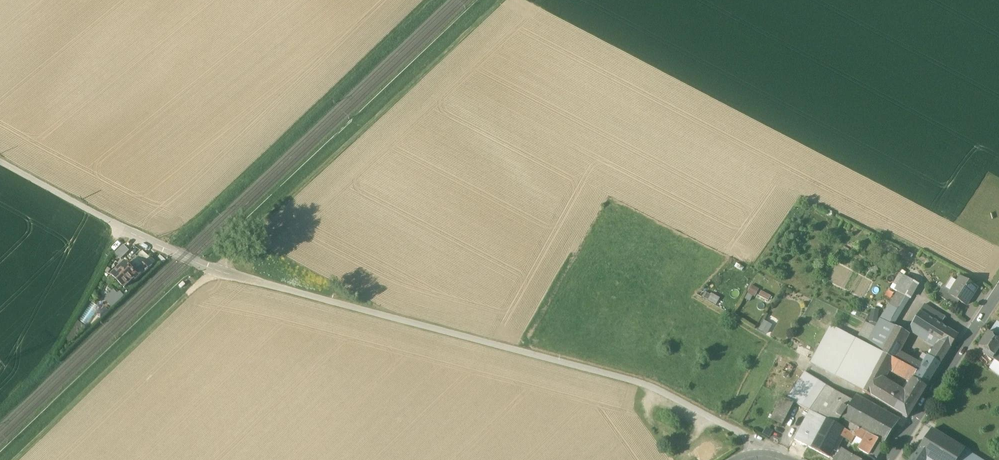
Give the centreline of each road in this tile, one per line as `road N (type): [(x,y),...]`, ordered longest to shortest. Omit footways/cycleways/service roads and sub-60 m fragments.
road 1 (unclassified): [(0,163),(215,271),(644,384),(732,427),(760,455)]
road 2 (track): [(13,459),(495,0)]
road 3 (track): [(166,251),(431,0)]
road 4 (tertiary): [(998,291),(890,459)]

